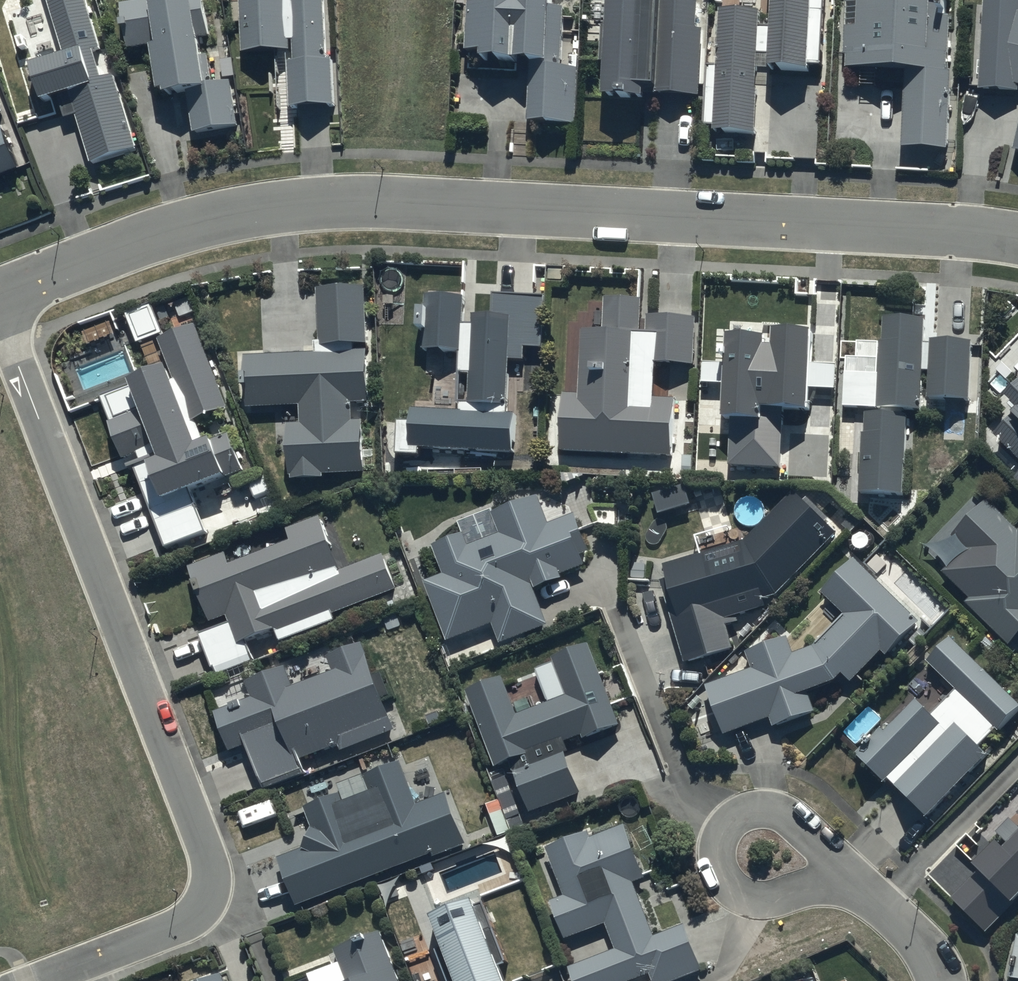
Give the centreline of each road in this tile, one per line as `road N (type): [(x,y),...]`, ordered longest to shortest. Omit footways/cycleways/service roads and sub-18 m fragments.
road 1 (residential): [(1017,238),(291,204),(181,227),(0,296)]
road 2 (residential): [(0,320),(212,878),(178,924),(37,980)]
road 3 (residential): [(936,980),(913,940),(859,886),(760,855)]

